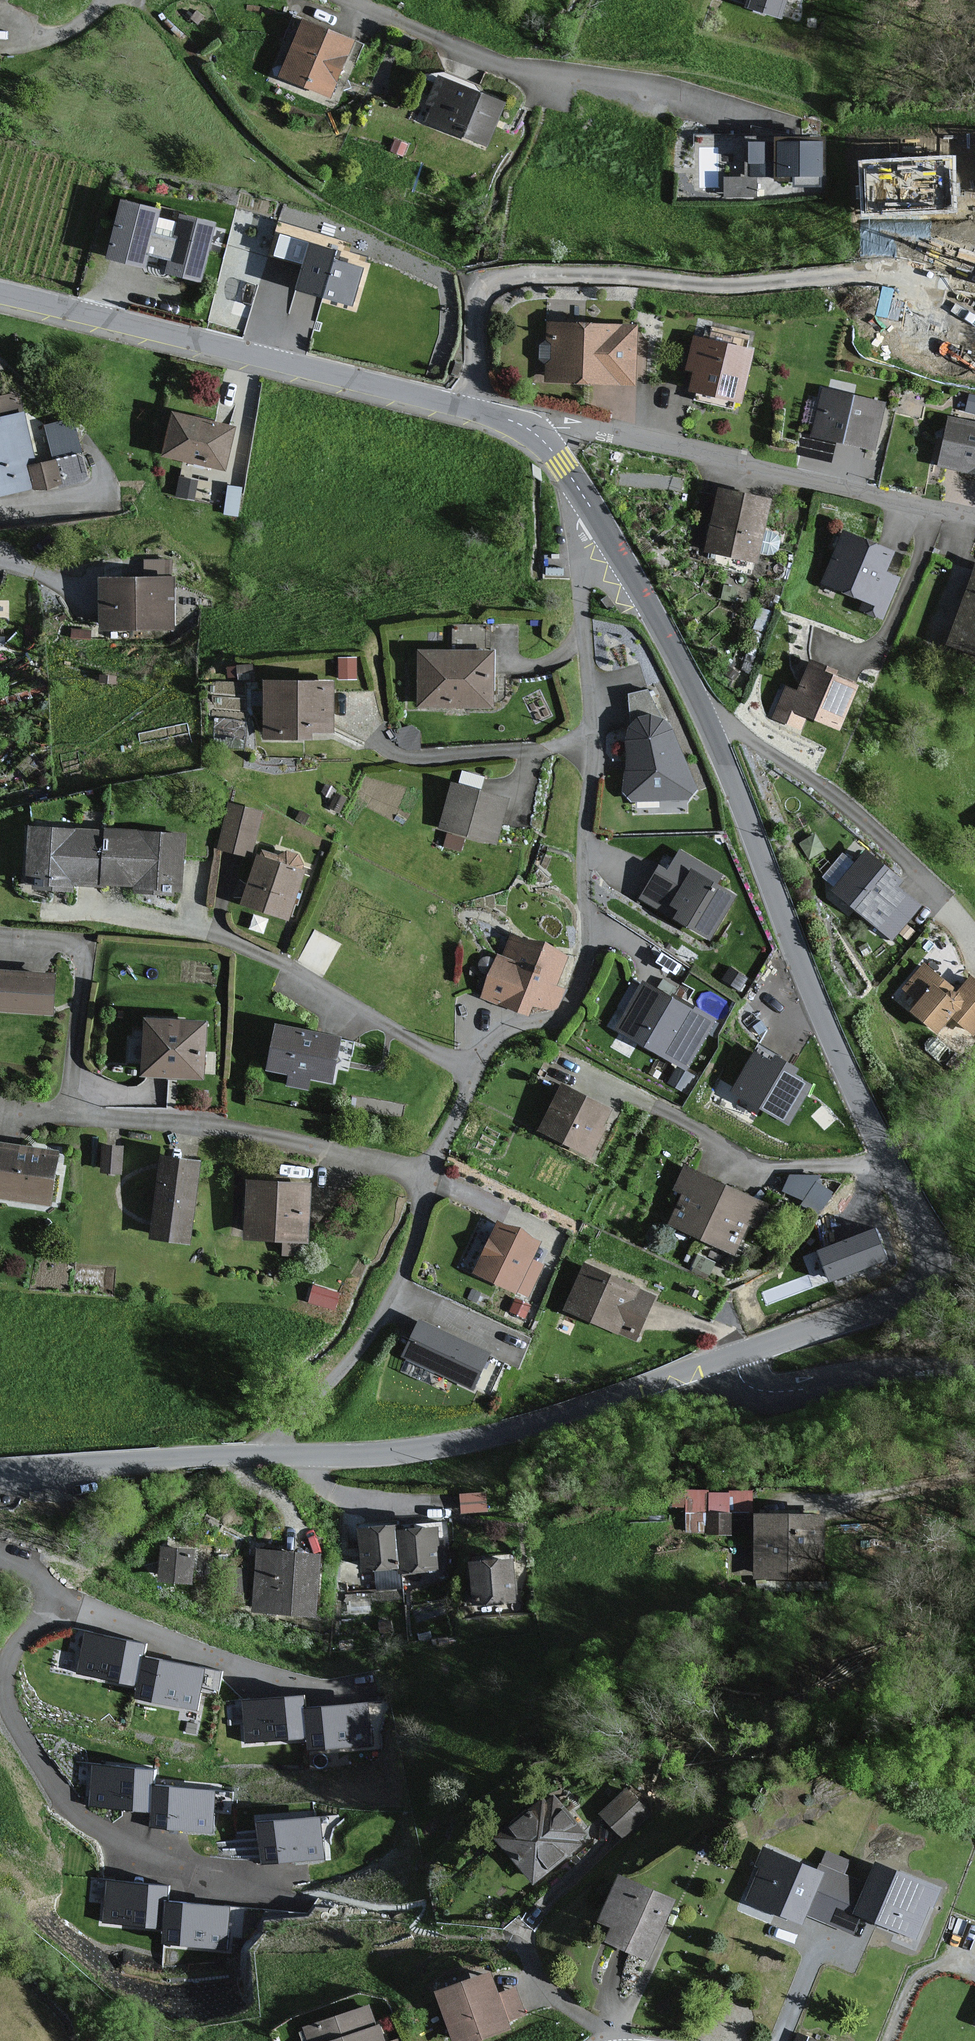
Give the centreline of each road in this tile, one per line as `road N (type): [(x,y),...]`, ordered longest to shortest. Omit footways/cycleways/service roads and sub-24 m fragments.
road 1 (tertiary): [(592,510),(705,716),(817,1006),(932,1253),(923,1277),(901,1300),(732,1356)]
road 2 (tertiary): [(732,1356),(526,1428),(420,1450),(0,1469)]
road 3 (residential): [(468,1076),(503,1031),(554,1029),(583,967),(580,870),(592,730),(575,542),(592,510)]
road 4 (tertiary): [(0,294),(503,418),(537,435)]
road 5 (residential): [(69,1600),(17,1642),(3,1676),(19,1728),(57,1791),(128,1846),(288,1896)]
road 6 (residential): [(537,435),(605,432),(974,518)]
road 7 (residential): [(61,916),(219,933),(468,1076)]
road 8 (residential): [(763,121),(675,92),(508,67),(348,0)]
road 9 (residential): [(424,1175),(224,1128),(0,1114)]
road 10 (residential): [(732,1356),(747,1383),(771,1391),(876,1369),(974,1370)]
road 11 (track): [(974,1479),(788,1500)]

